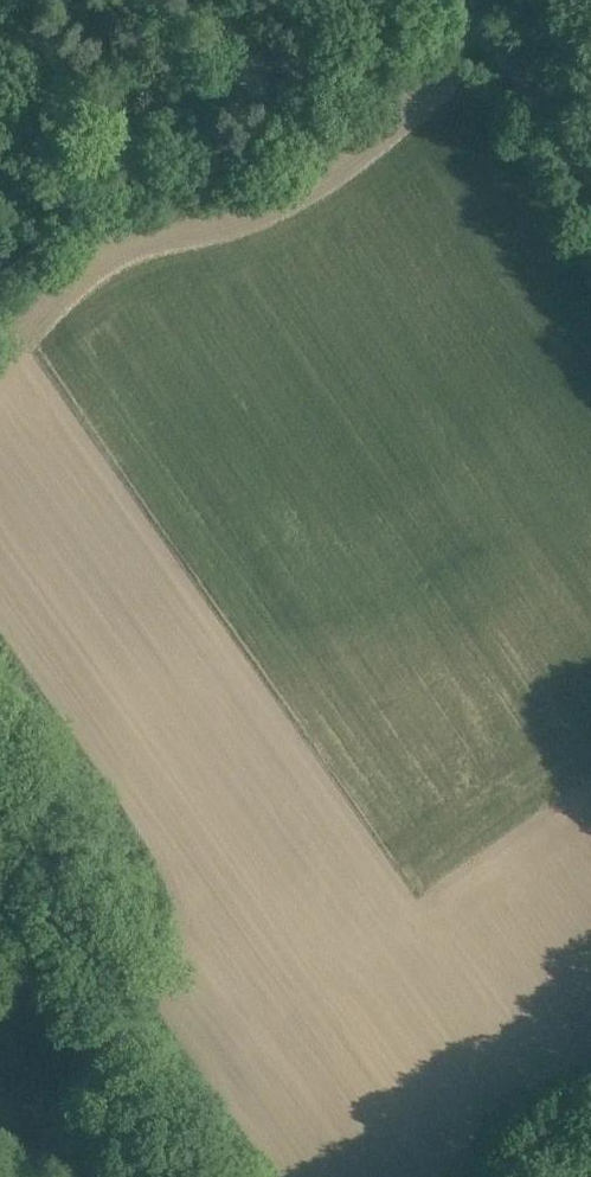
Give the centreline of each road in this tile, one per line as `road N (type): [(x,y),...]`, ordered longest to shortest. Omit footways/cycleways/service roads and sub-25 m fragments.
road 1 (track): [(0,765),(16,796),(40,946),(60,1011),(145,1155),(169,1176)]
road 2 (unclassified): [(590,182),(464,0)]

